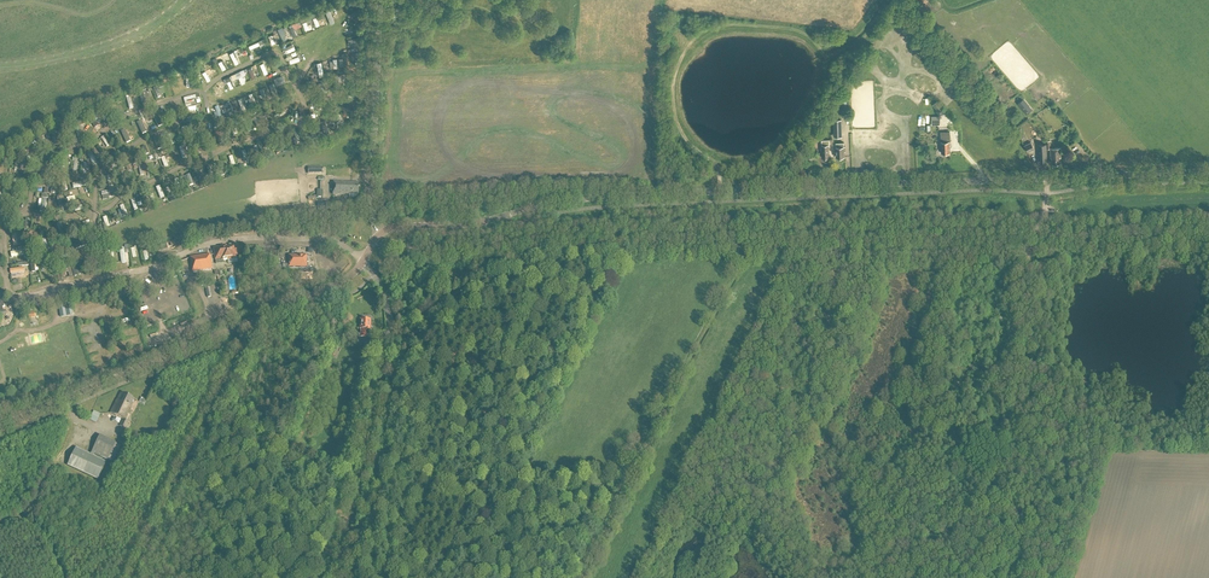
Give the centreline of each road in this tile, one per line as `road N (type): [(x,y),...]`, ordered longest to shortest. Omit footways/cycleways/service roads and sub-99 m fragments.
road 1 (tertiary): [(380,234),(474,224),(579,199),(1208,171)]
road 2 (track): [(409,248),(869,236)]
road 3 (tertiary): [(0,427),(337,285),(363,262)]
road 4 (unclassified): [(339,577),(390,331),(382,290),(363,262)]
road 5 (track): [(1021,251),(972,370),(935,420),(901,529)]
road 6 (track): [(315,541),(182,482),(130,577)]
road 7 (tertiary): [(380,234),(371,206),(380,0)]
road 8 (track): [(1084,429),(1020,377),(1029,259),(1021,251)]
road 9 (track): [(0,67),(106,47),(183,0)]
road 10 (track): [(1208,230),(1035,231)]
road 11 (track): [(869,236),(1035,231)]
road 12 (track): [(162,264),(164,302),(156,310),(166,334),(203,319),(209,305)]

